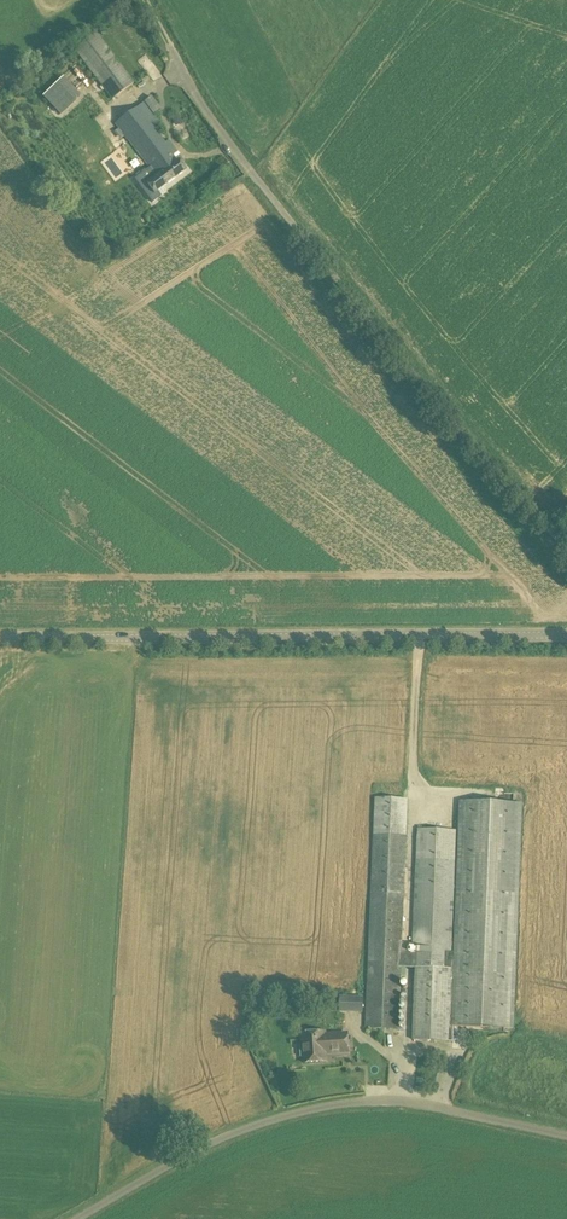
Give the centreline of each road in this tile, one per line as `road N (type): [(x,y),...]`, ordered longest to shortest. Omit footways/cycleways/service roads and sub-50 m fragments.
road 1 (unclassified): [(566,554),(388,345),(218,124),(182,65)]
road 2 (tertiary): [(566,638),(0,639)]
road 3 (unclassified): [(80,1218),(229,1138),(364,1103),(431,1107),(566,1136)]

